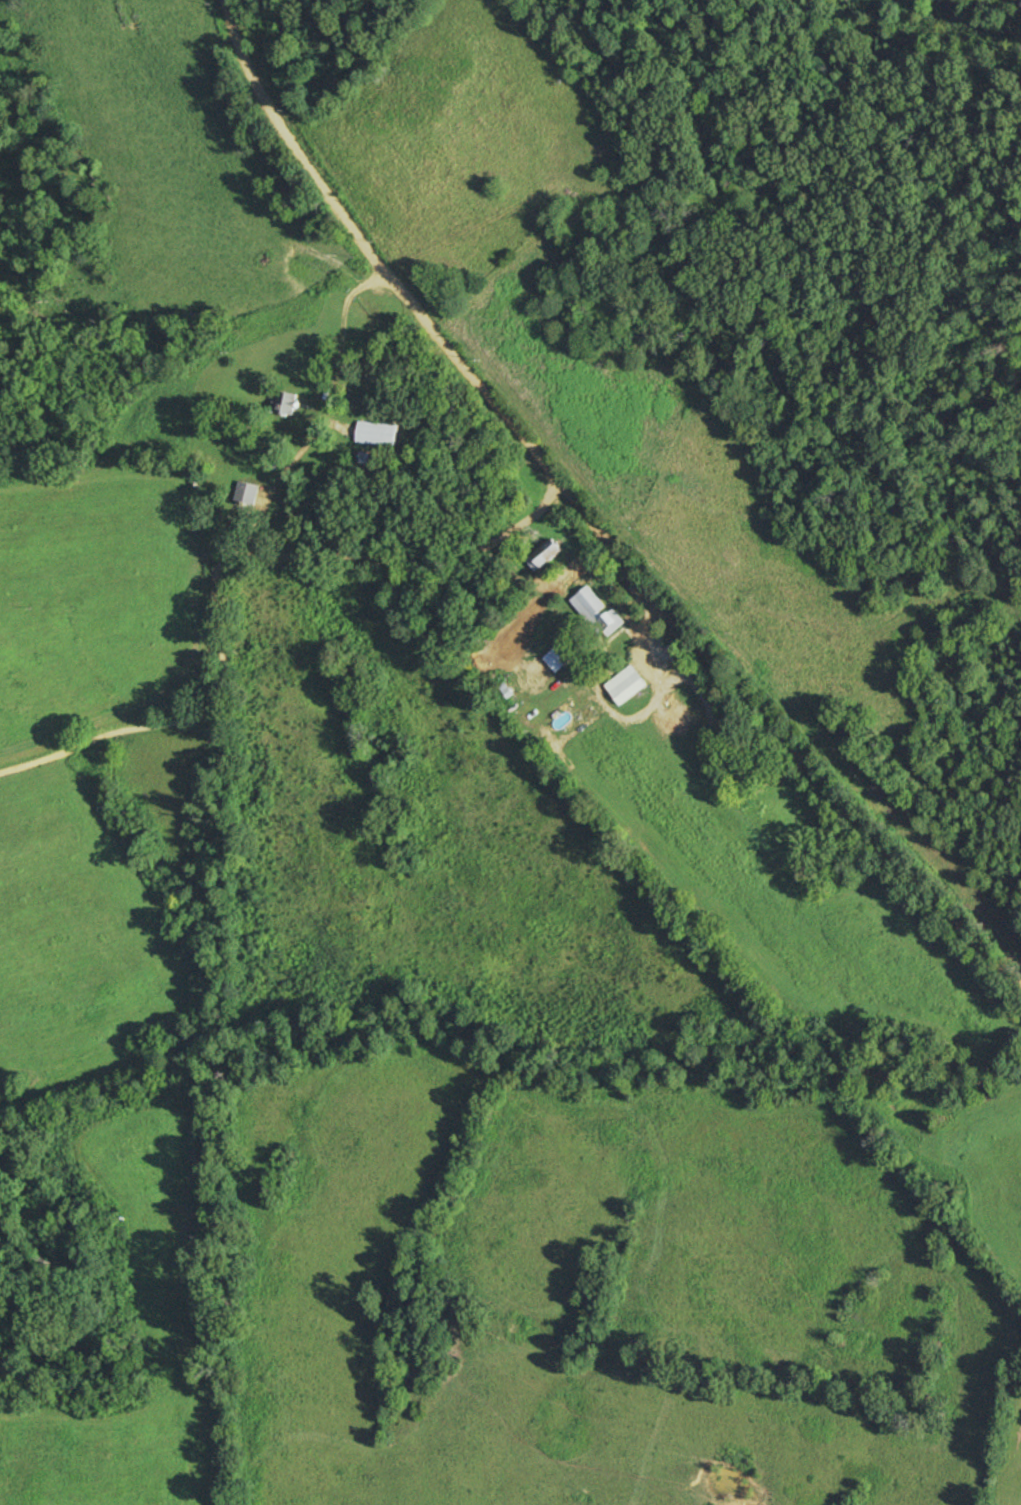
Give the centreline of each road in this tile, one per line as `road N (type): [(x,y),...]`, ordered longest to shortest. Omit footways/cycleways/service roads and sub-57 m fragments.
road 1 (residential): [(1020,966),(711,657),(463,350),(341,216),(264,109),(222,0)]
road 2 (residential): [(567,481),(550,506),(479,551),(232,554),(221,590),(236,682),(213,707),(0,769)]

